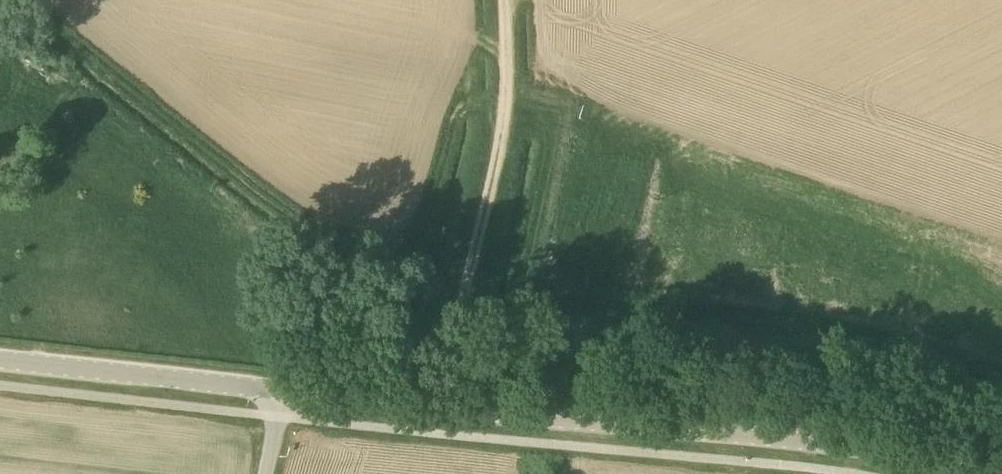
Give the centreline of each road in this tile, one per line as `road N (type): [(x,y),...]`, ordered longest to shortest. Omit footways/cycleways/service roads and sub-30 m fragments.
road 1 (tertiary): [(970,473),(804,441),(288,389)]
road 2 (track): [(443,405),(504,107),(502,0)]
road 3 (tertiary): [(288,389),(0,358)]

